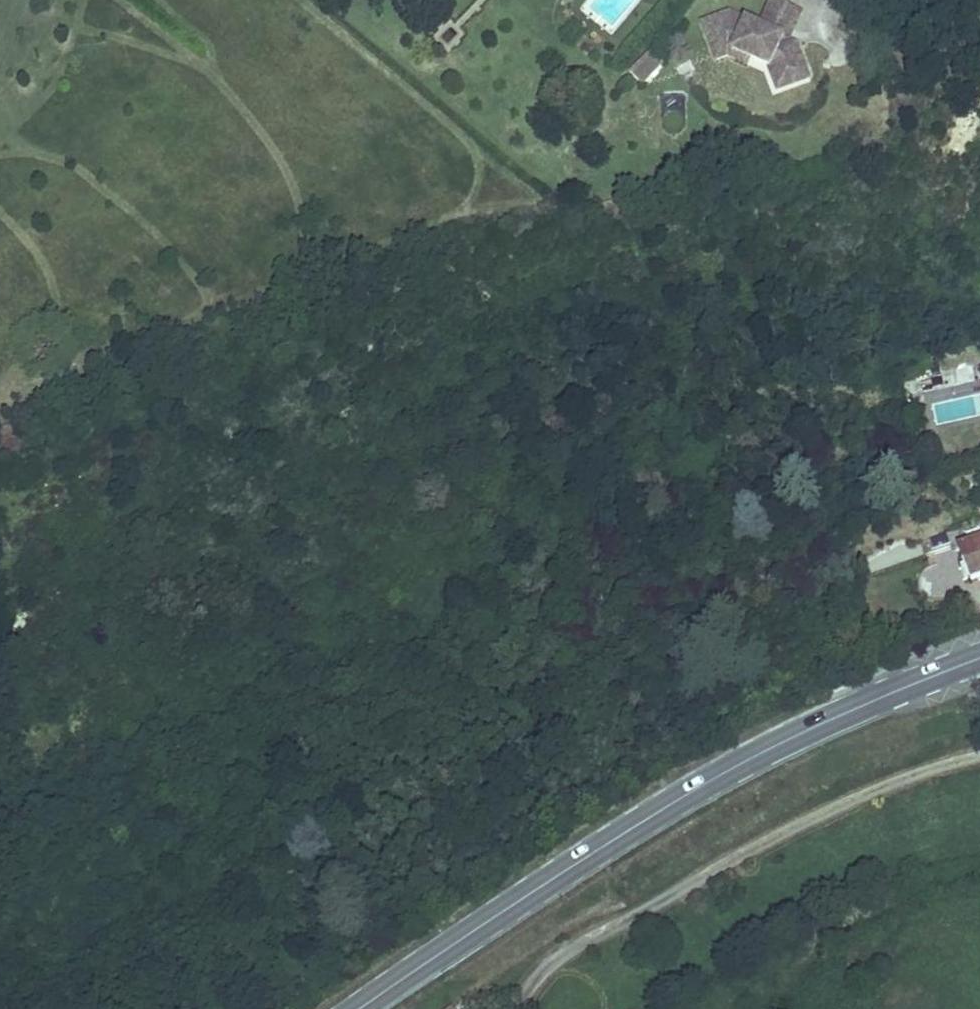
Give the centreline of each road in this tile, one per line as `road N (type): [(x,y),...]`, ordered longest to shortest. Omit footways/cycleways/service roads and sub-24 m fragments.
road 1 (secondary): [(363,1008),(720,776),(979,659)]

